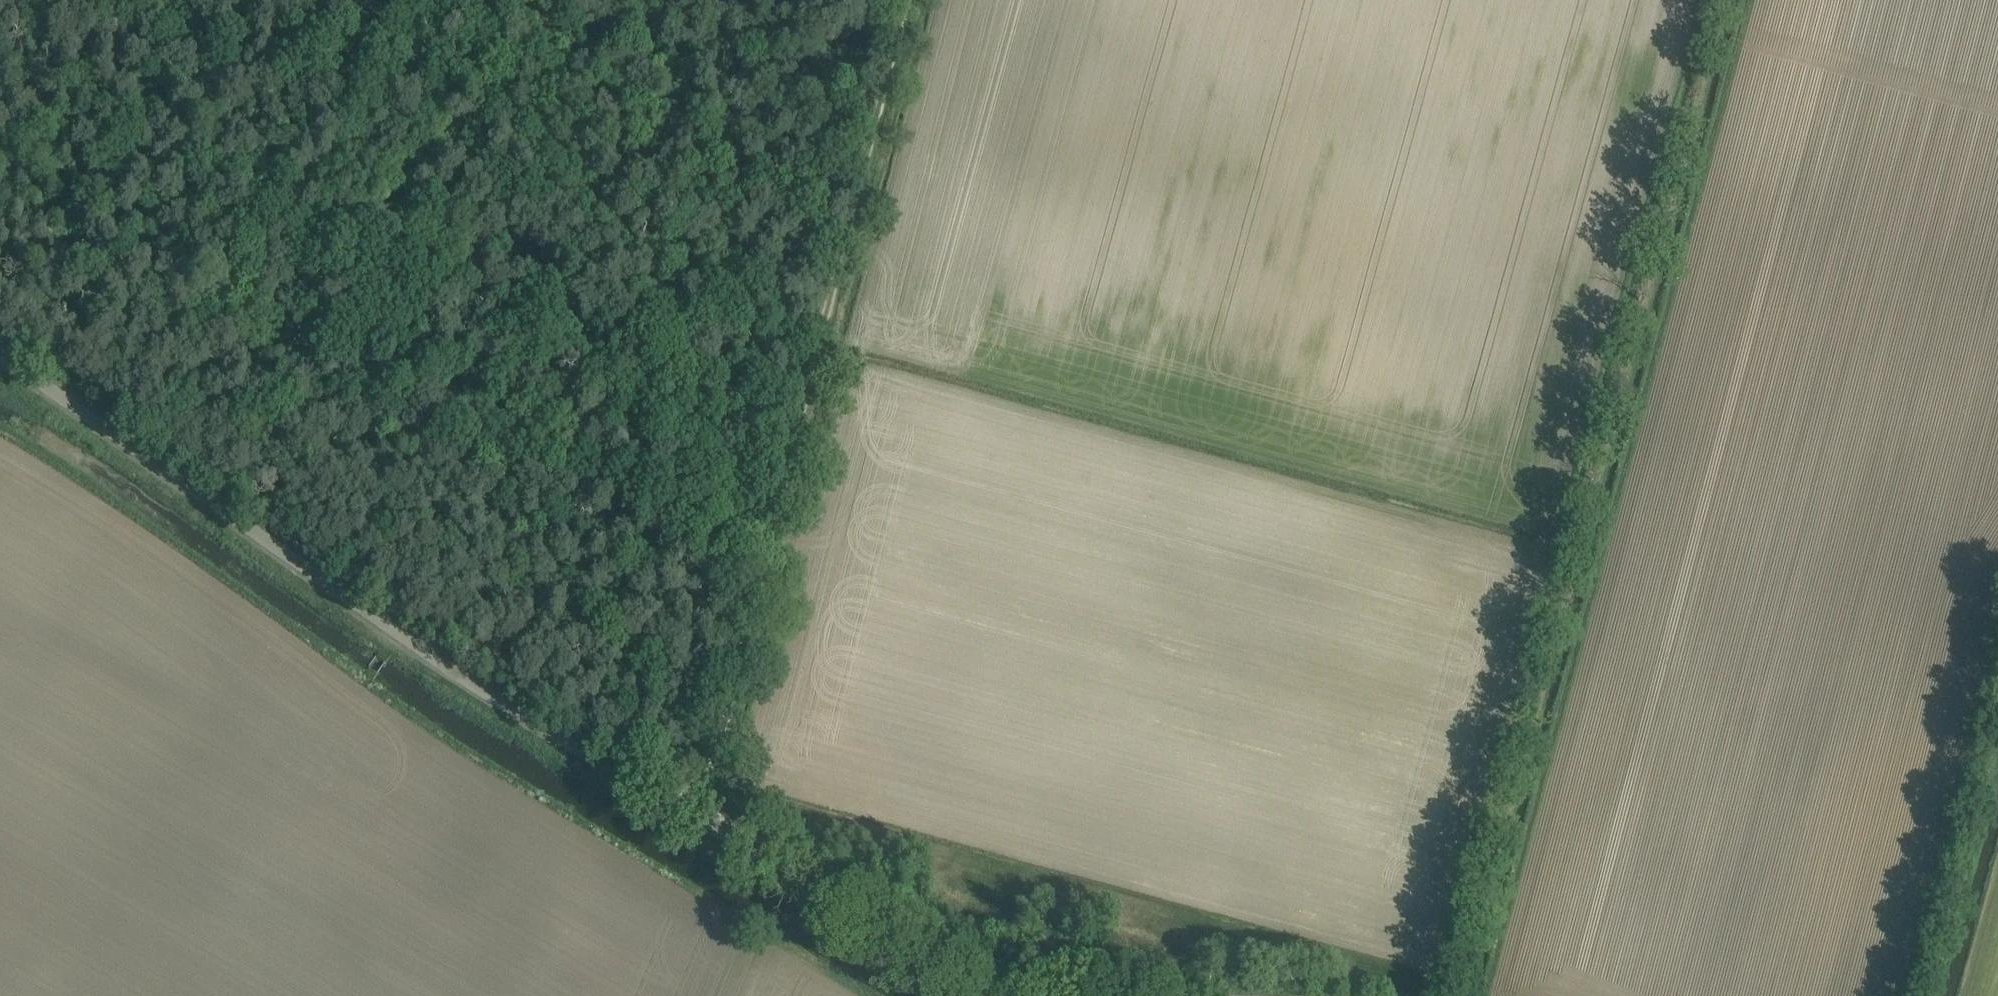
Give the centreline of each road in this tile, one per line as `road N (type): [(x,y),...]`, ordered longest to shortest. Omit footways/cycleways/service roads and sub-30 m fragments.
road 1 (unclassified): [(1028,995),(975,980),(493,698),(0,353)]
road 2 (track): [(902,0),(695,822)]

